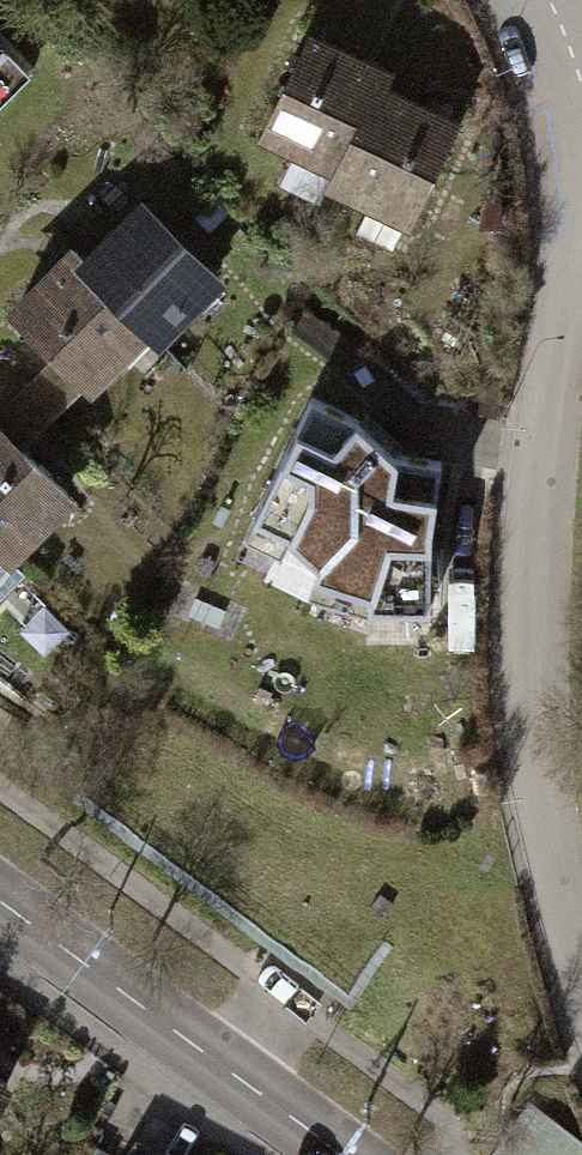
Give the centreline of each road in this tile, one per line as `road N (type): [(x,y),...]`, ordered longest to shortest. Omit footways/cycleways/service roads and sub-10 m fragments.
road 1 (residential): [(581,959),(522,676),(532,483),(573,286),(581,196),(570,75)]
road 2 (tertiary): [(341,1154),(0,904)]

